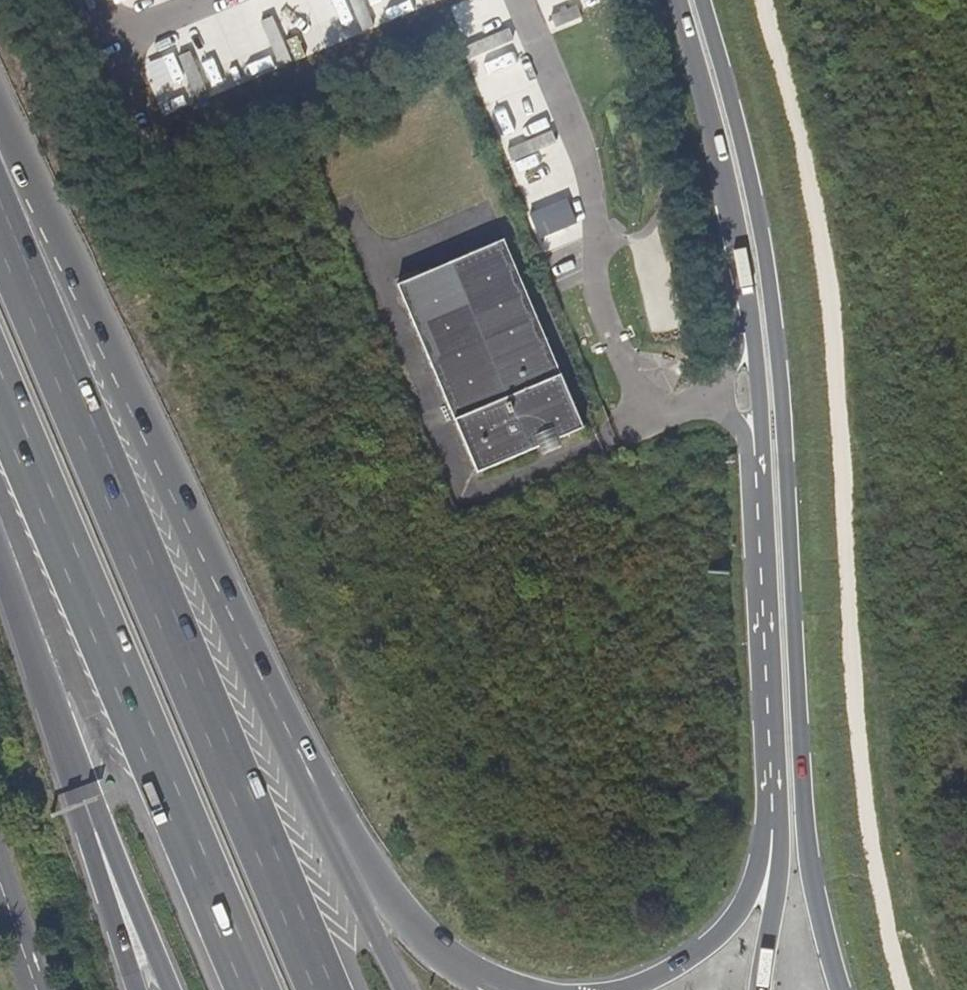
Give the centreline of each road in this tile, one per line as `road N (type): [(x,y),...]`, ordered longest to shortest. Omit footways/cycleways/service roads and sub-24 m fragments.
road 1 (track): [(745,0),(765,51),(806,313),(859,813),(912,989)]
road 2 (tertiary): [(841,989),(808,859),(783,396),(765,249),(704,0)]
road 3 (motorway): [(326,989),(0,218)]
road 4 (tertiary): [(682,0),(726,166),(752,345),(772,819)]
road 5 (motorway): [(295,754),(10,130),(0,129)]
road 6 (motorway): [(0,394),(252,989)]
road 7 (motorway): [(495,989),(432,953),(407,925),(295,754)]
road 8 (motorway): [(399,989),(295,754)]
road 9 (motorway): [(772,819),(742,905),(718,936),(622,989)]
road 10 (motorway): [(0,561),(77,784)]
road 11 (motorway): [(77,784),(170,989)]
road 12 (secondary): [(77,784),(137,989)]
road 13 (tertiary): [(772,819),(775,885),(760,989)]

